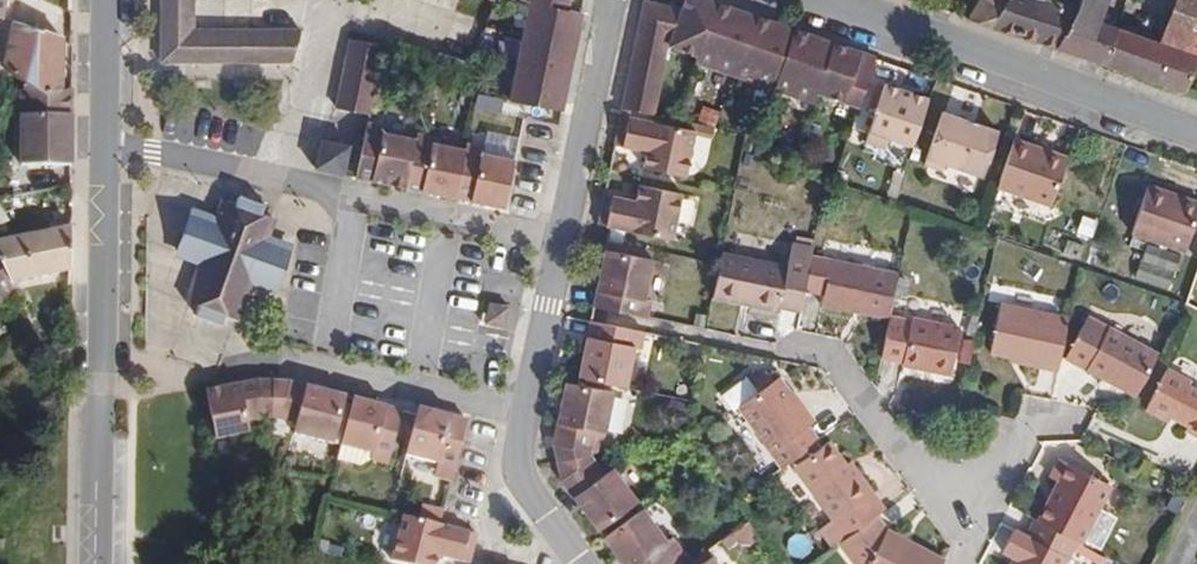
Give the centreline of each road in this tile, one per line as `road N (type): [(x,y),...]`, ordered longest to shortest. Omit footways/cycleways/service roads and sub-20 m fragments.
road 1 (residential): [(561,235),(101,148)]
road 2 (secondary): [(98,563),(101,148)]
road 3 (tertiary): [(1196,132),(827,0)]
road 4 (residential): [(765,345),(833,360),(972,543)]
road 5 (residential): [(612,0),(561,235)]
road 6 (residential): [(525,409),(325,369),(329,350)]
road 7 (residential): [(561,235),(525,409)]
road 8 (residential): [(525,409),(518,476),(577,563)]
road 9 (secondary): [(101,148),(104,0)]
road 10 (residential): [(1042,425),(972,543)]

